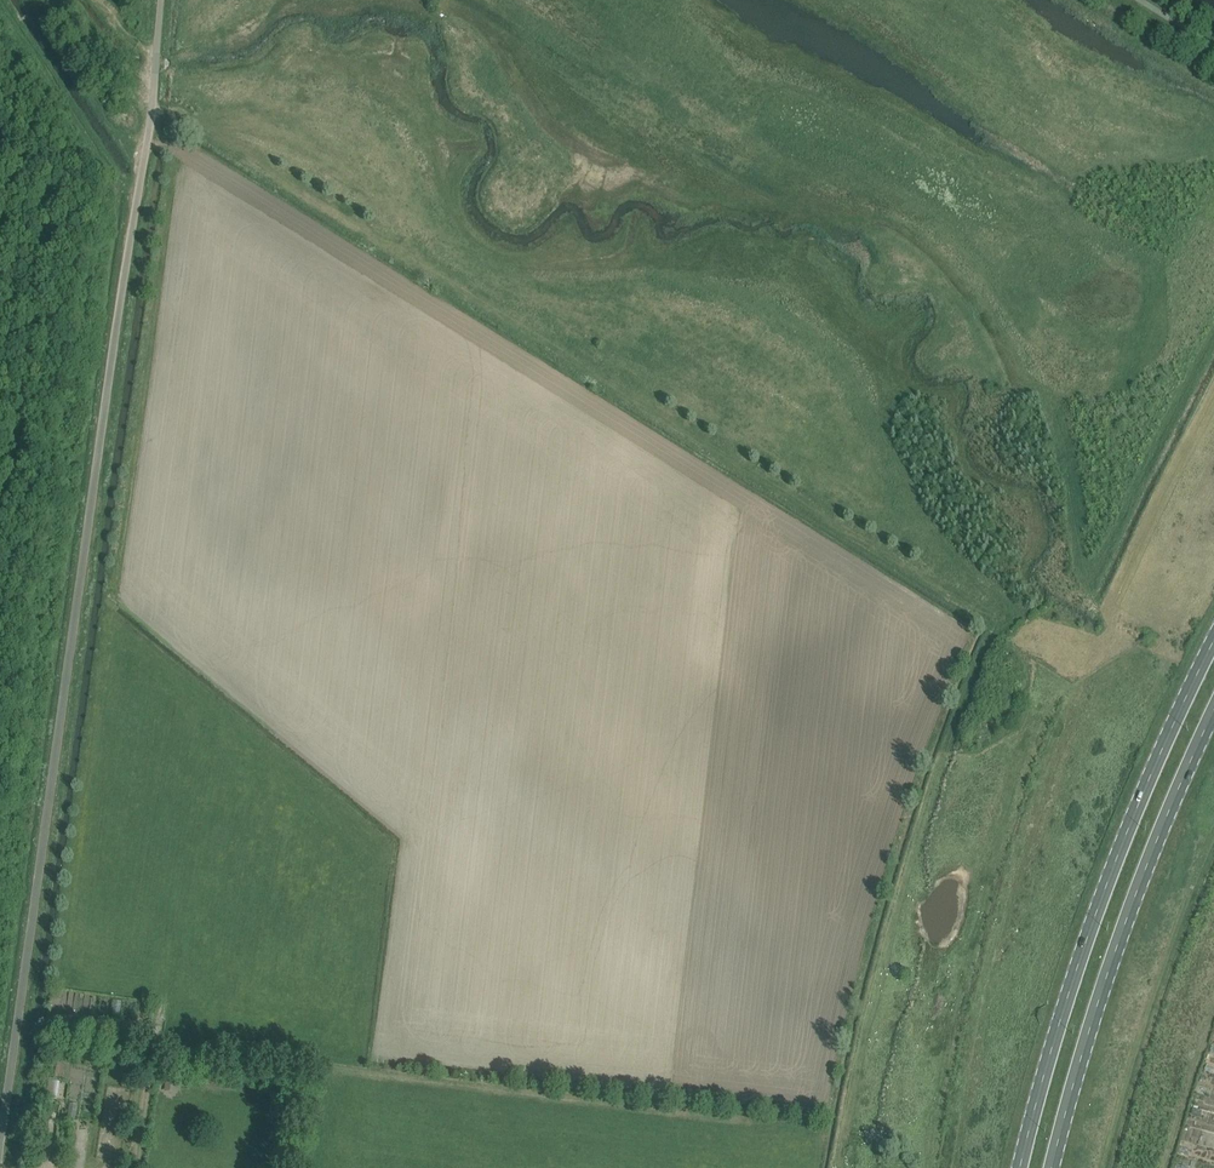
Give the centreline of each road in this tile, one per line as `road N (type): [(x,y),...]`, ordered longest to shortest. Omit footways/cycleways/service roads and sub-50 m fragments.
road 1 (unclassified): [(0,1144),(157,50)]
road 2 (primary): [(1213,639),(1120,846),(1020,1167)]
road 3 (primary): [(1051,1167),(1121,935),(1213,710)]

